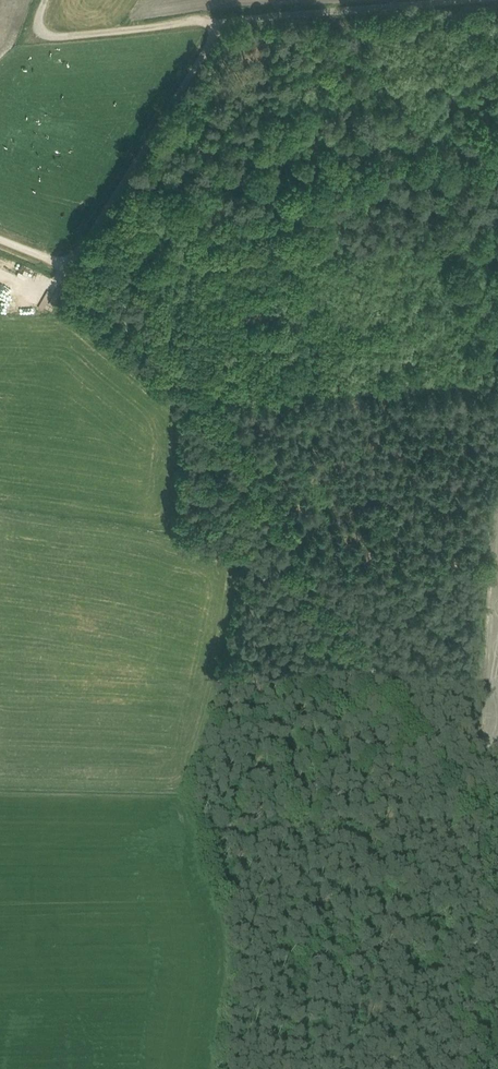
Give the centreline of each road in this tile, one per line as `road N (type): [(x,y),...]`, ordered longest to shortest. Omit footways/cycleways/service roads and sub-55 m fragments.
road 1 (track): [(497,756),(411,725),(189,402),(54,257)]
road 2 (unclassified): [(0,237),(74,261),(219,25),(467,0)]
road 3 (track): [(219,25),(52,34),(41,25),(46,0)]

